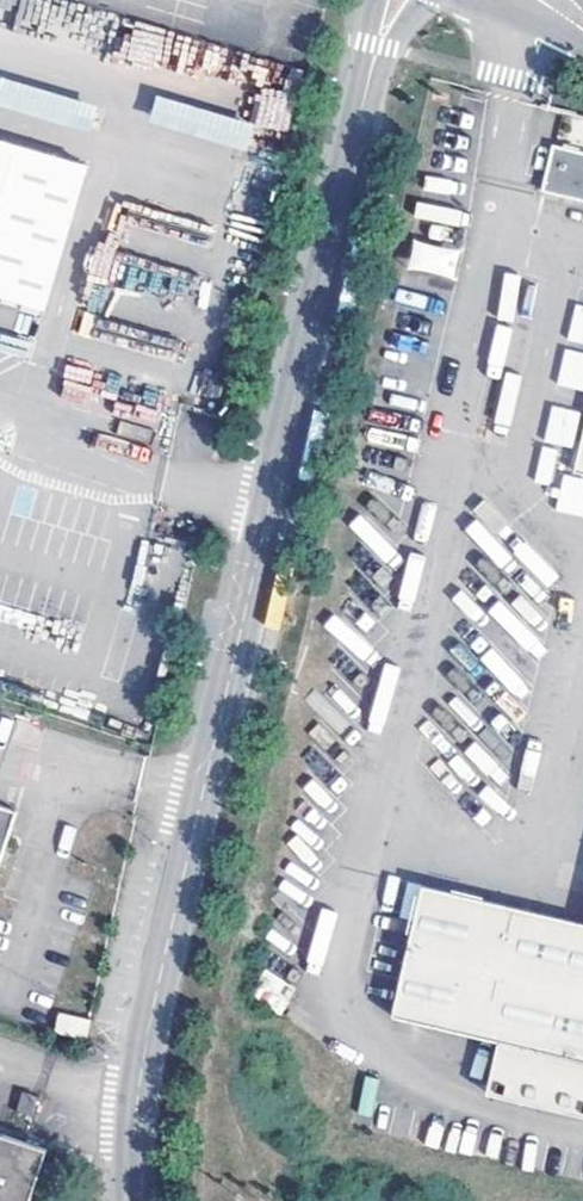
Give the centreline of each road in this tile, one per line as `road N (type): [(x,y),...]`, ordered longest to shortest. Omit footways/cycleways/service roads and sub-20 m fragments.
road 1 (unclassified): [(398,0),(379,42),(150,1024),(137,1103),(135,1200)]

